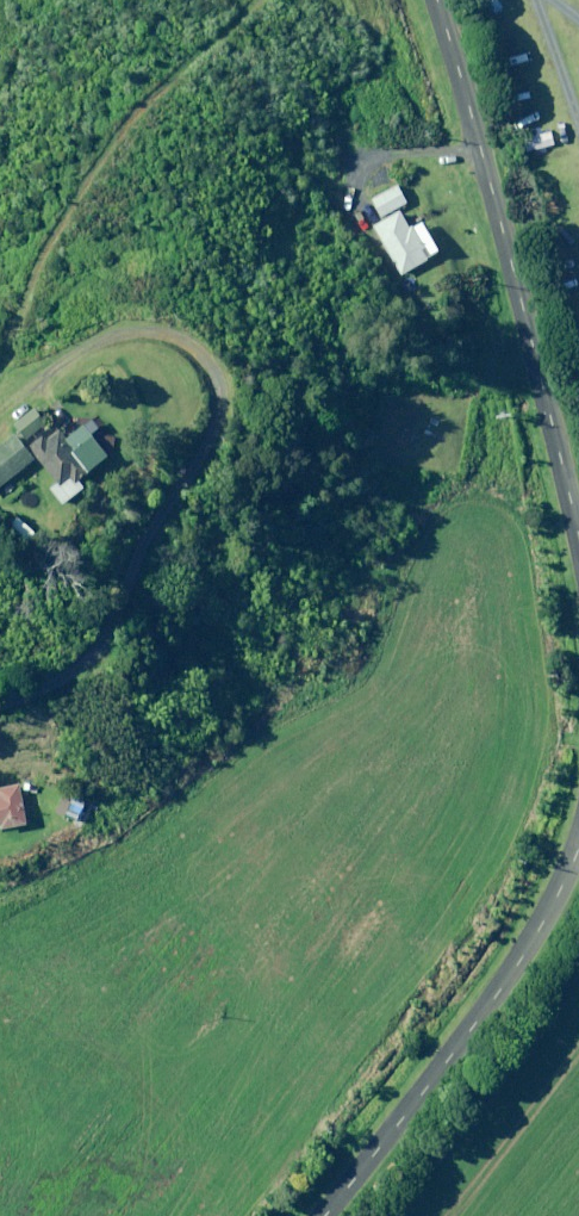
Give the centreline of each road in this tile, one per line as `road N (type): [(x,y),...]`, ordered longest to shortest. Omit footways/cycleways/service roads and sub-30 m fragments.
road 1 (residential): [(40,388),(96,341),(143,328),(203,353),(219,377),(219,411),(214,438),(147,538),(107,641),(54,684),(0,705)]
road 2 (unclassified): [(578,520),(484,149),(436,0)]
road 3 (unclassified): [(326,1215),(503,990),(578,848)]

